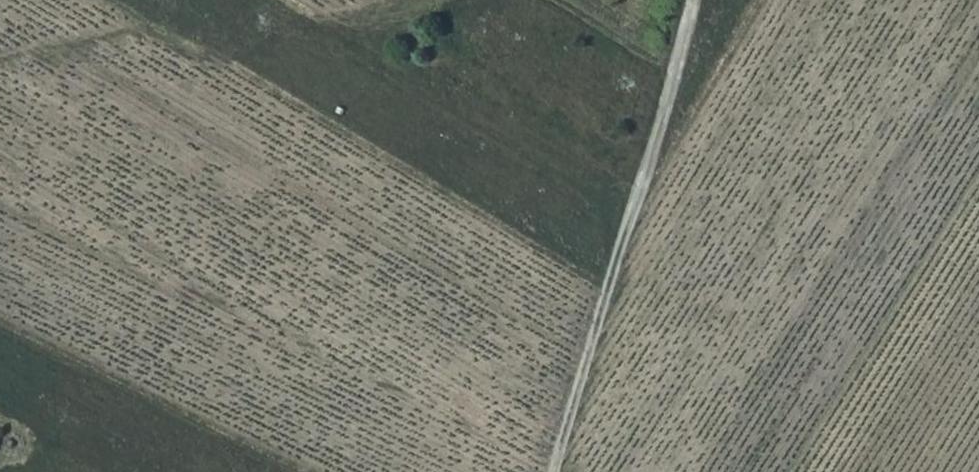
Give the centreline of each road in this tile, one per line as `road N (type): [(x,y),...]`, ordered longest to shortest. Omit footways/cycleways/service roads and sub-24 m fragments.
road 1 (track): [(550,471),(682,0)]

